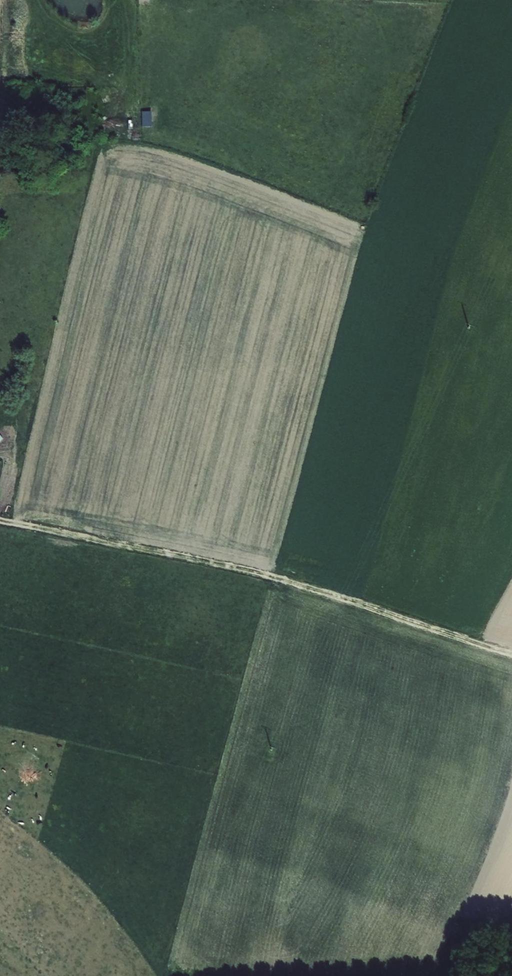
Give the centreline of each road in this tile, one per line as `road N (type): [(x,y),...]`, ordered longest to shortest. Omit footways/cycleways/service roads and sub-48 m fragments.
road 1 (track): [(511,658),(295,584),(0,519)]

